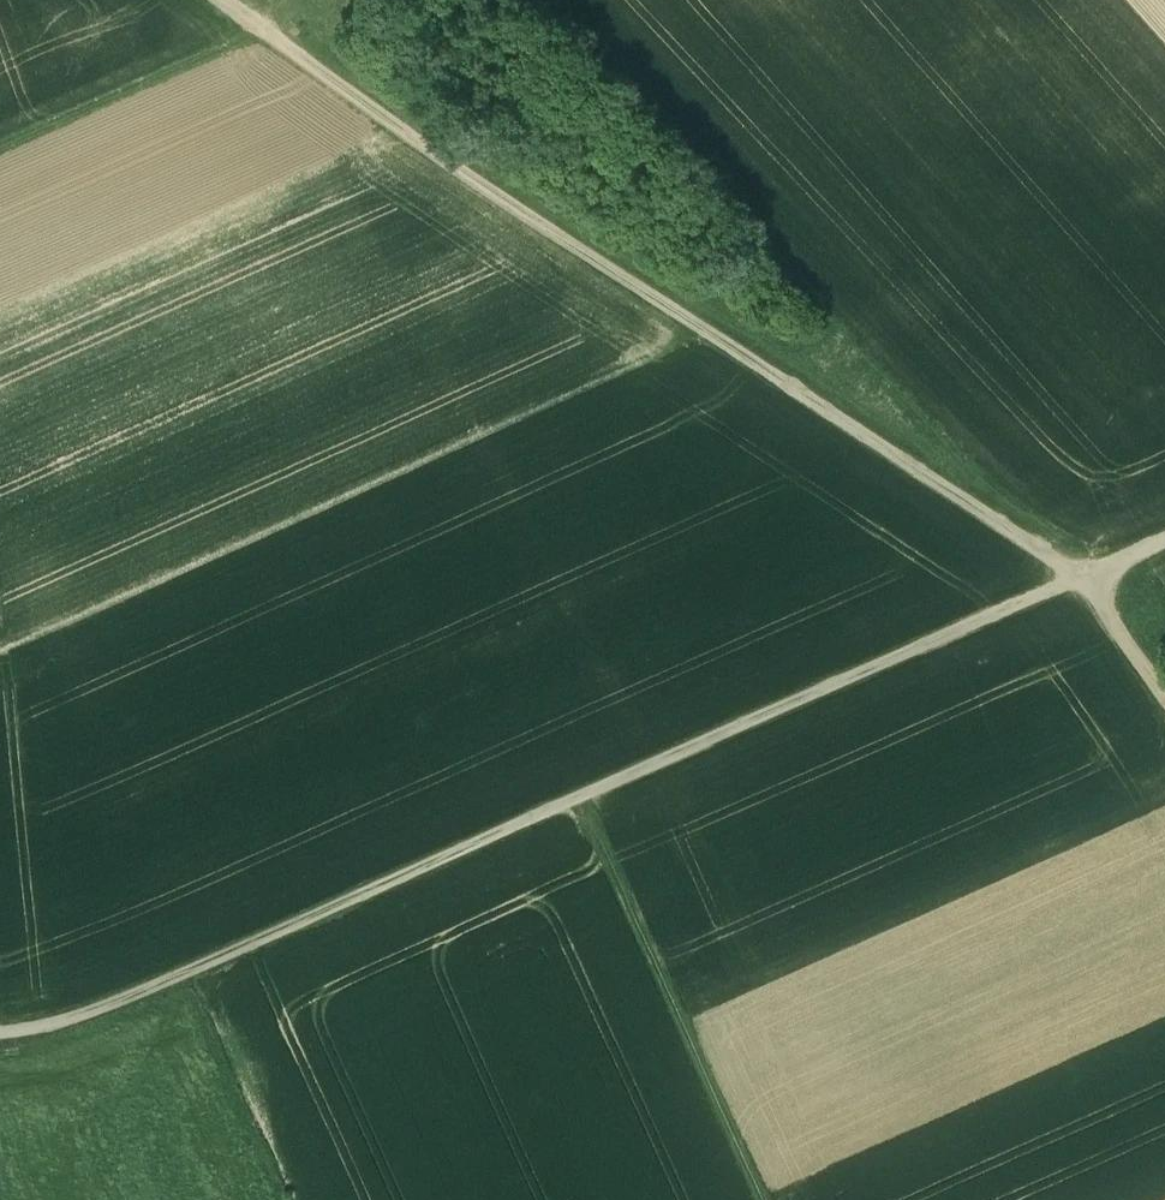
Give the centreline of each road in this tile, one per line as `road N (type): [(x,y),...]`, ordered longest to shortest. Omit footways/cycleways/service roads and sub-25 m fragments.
road 1 (track): [(0,1032),(107,1005),(204,965),(1083,569),(1164,542)]
road 2 (track): [(215,0),(1083,569),(1164,694)]
road 3 (track): [(770,1199),(595,789)]
road 4 (track): [(0,160),(263,32),(289,0)]

